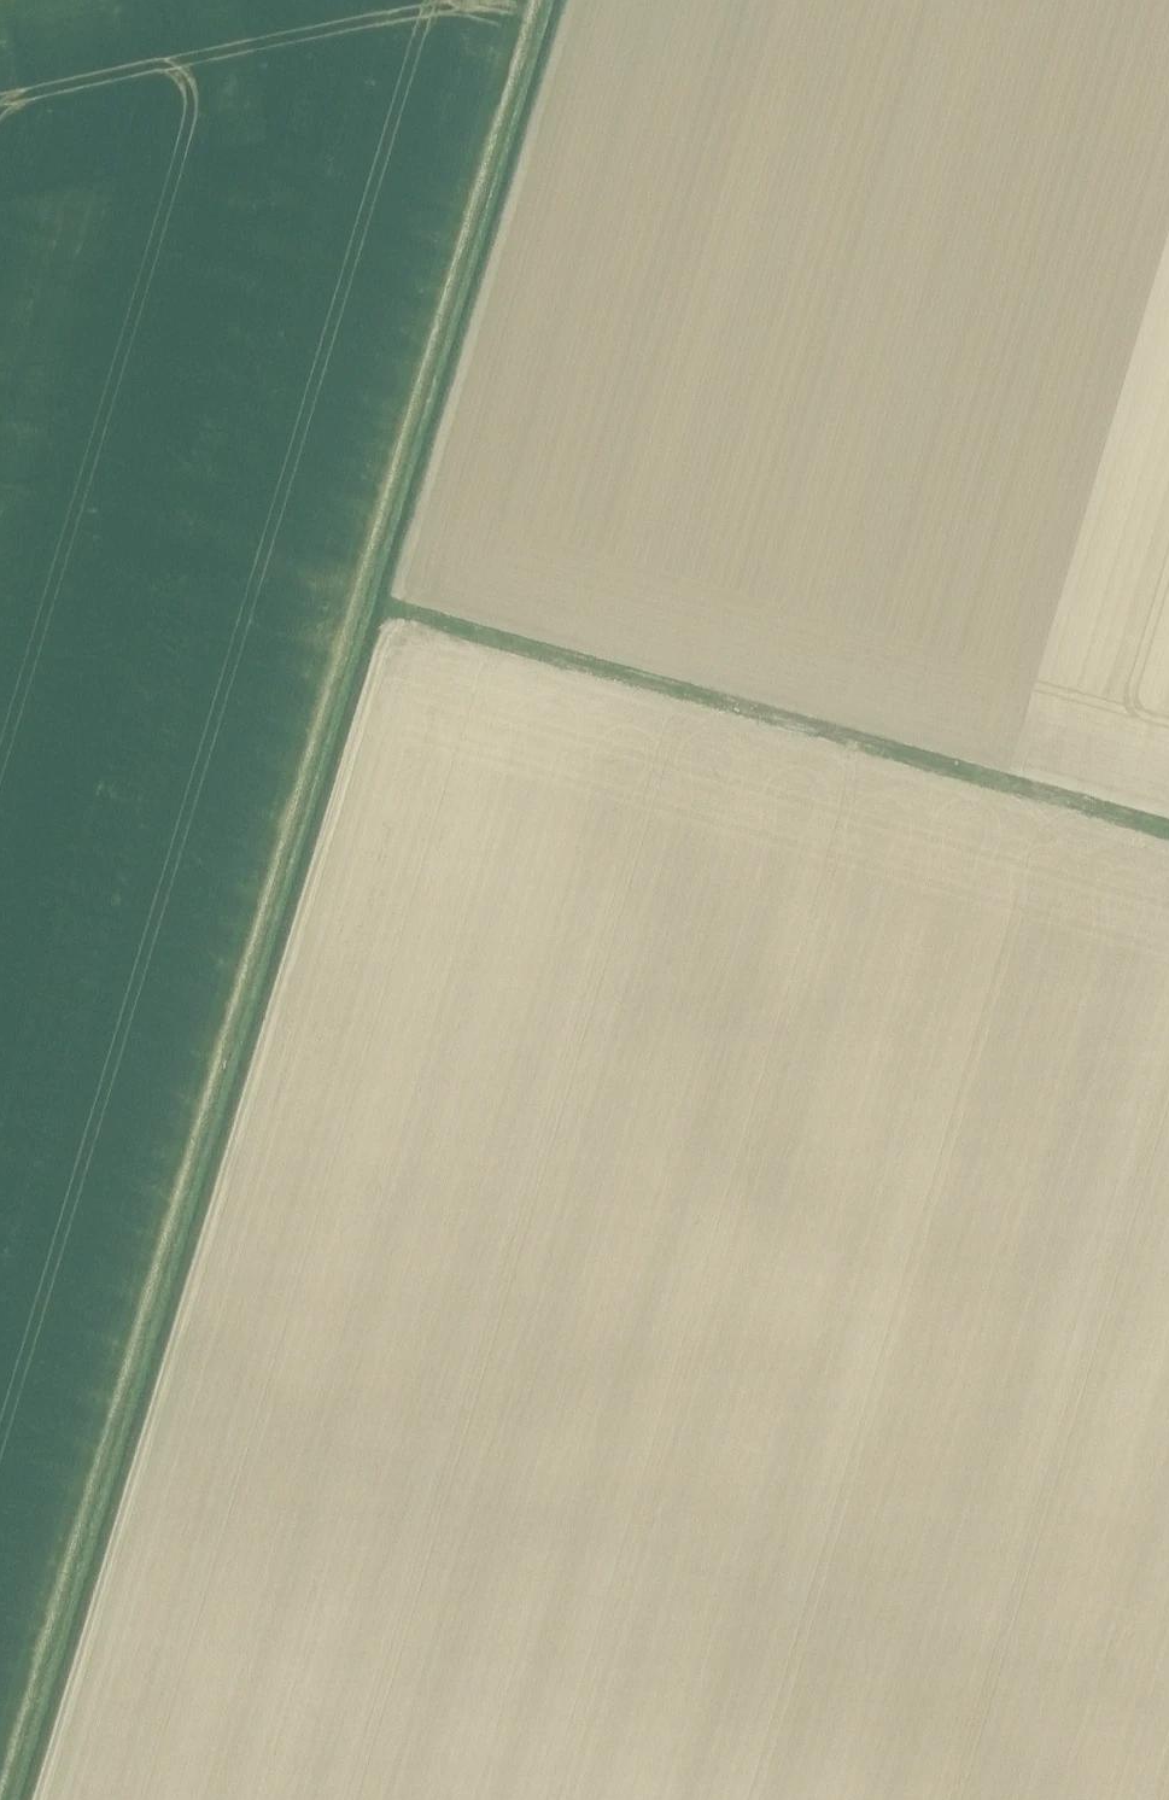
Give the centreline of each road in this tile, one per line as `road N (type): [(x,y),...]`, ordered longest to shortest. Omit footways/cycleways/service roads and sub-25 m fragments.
road 1 (track): [(1168,843),(390,625)]

